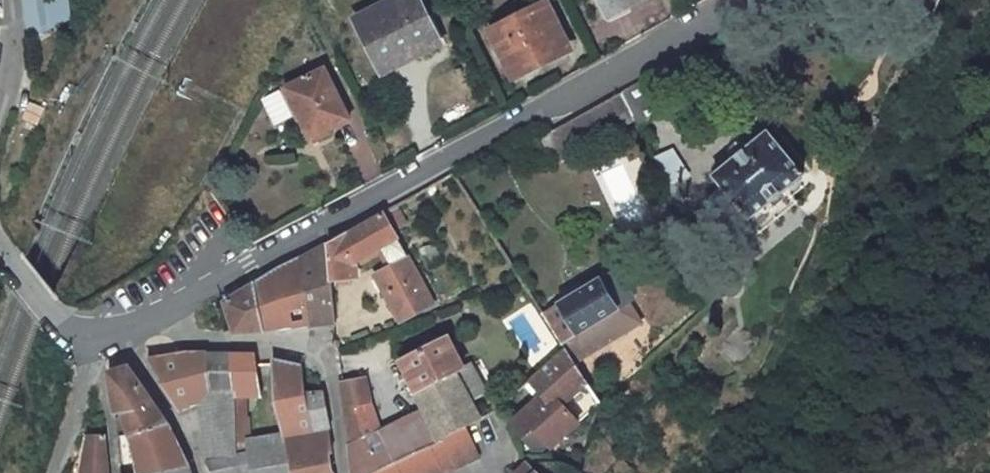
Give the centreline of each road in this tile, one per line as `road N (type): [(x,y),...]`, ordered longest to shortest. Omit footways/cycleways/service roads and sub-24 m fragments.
road 1 (unclassified): [(118,335),(565,92),(718,0)]
road 2 (unclassified): [(323,354),(118,335)]
road 3 (residential): [(118,335),(192,433),(205,472)]
road 4 (residential): [(54,472),(94,333)]
road 5 (residential): [(0,239),(62,319),(94,333)]
road 6 (residential): [(345,472),(323,354)]

